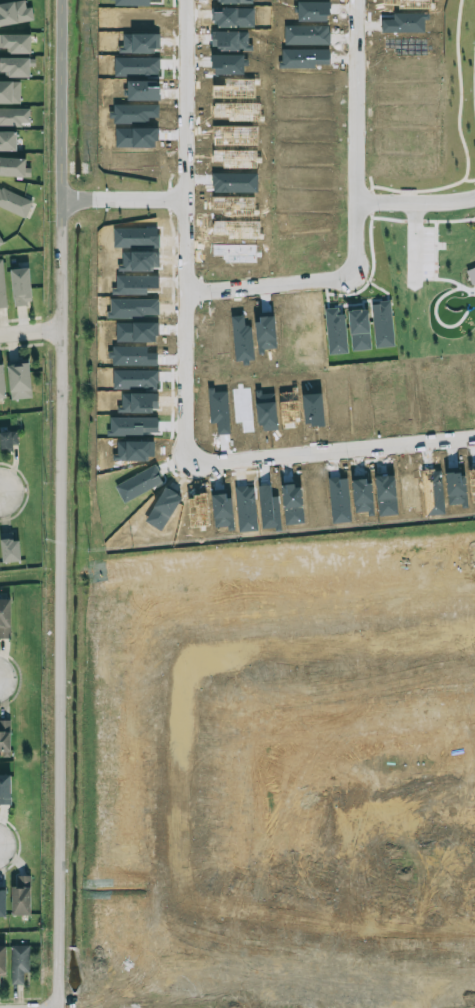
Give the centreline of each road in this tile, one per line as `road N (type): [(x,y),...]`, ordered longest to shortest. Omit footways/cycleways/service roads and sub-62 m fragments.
road 1 (residential): [(64,0),(59,1007)]
road 2 (residential): [(474,633),(184,663),(185,899),(350,923),(474,929)]
road 3 (residential): [(184,0),(187,290)]
road 4 (residential): [(188,450),(221,460),(474,435)]
road 5 (residential): [(345,272),(356,0)]
road 6 (residential): [(474,809),(353,812),(350,923)]
road 7 (residential): [(187,290),(188,450)]
road 8 (residential): [(187,290),(345,272)]
road 9 (residential): [(353,206),(474,198)]

